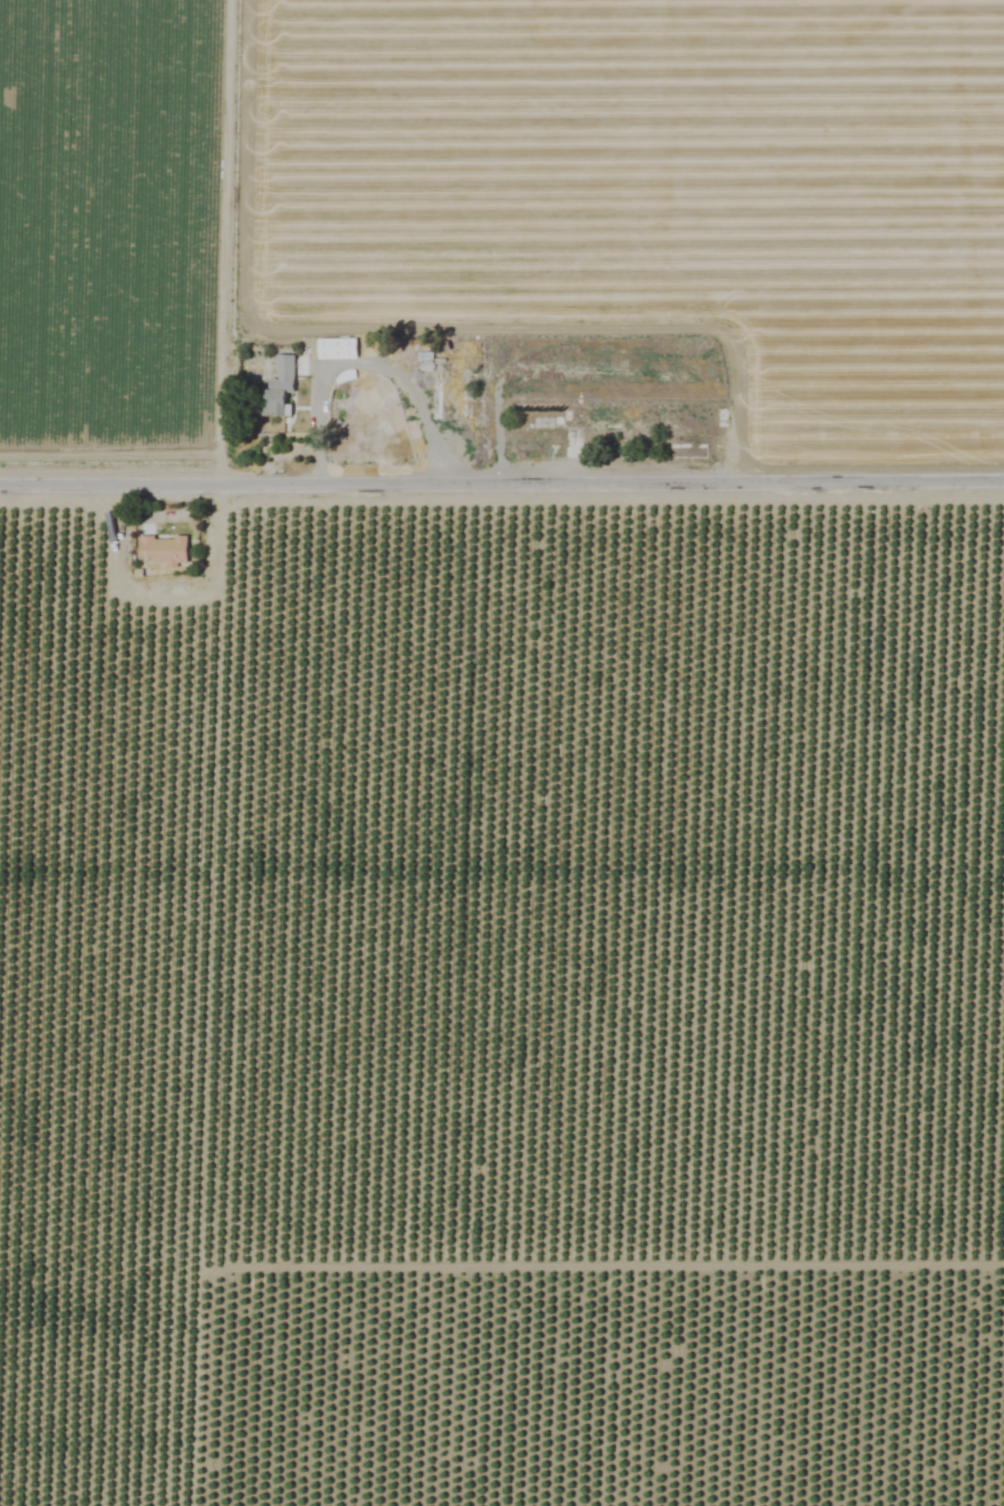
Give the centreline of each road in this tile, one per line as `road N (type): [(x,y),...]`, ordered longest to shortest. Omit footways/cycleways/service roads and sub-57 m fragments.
road 1 (tertiary): [(1003,482),(0,488)]

